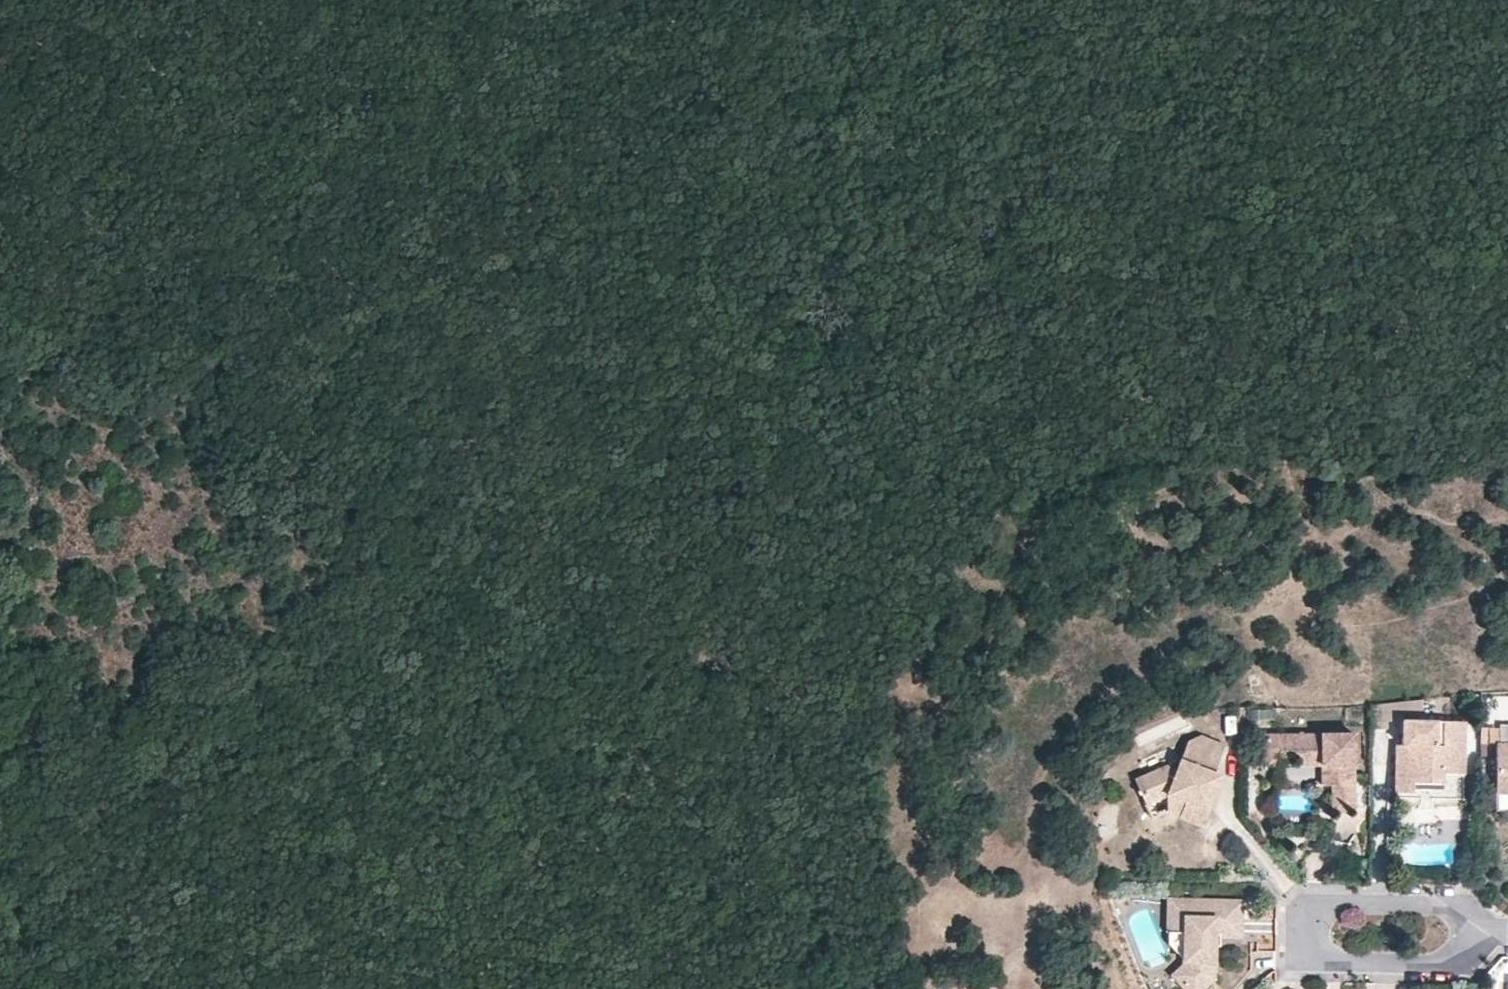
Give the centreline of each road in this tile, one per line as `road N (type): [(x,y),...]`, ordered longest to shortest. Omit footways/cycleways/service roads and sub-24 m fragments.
road 1 (residential): [(1505,928),(1451,906),(1308,905),(1308,958),(1465,962)]

